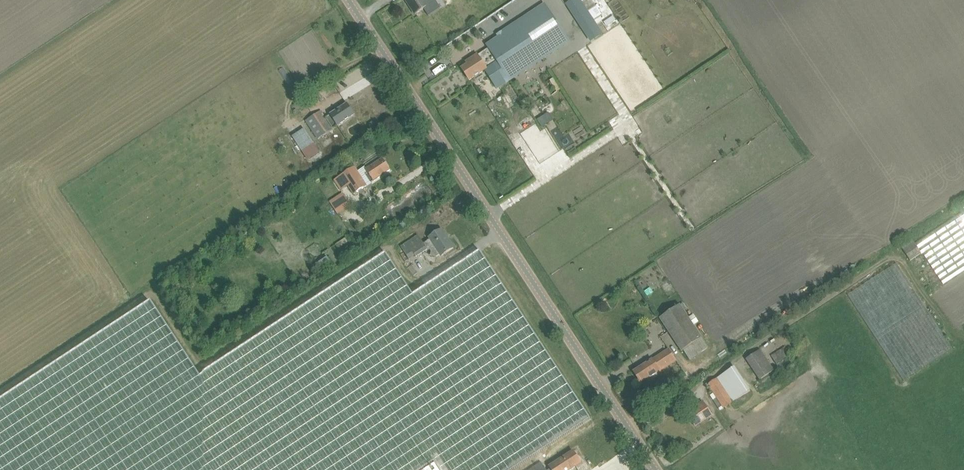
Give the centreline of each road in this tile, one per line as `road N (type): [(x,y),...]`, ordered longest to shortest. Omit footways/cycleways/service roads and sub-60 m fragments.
road 1 (tertiary): [(627,429),(347,0)]
road 2 (unclassified): [(627,429),(886,259)]

